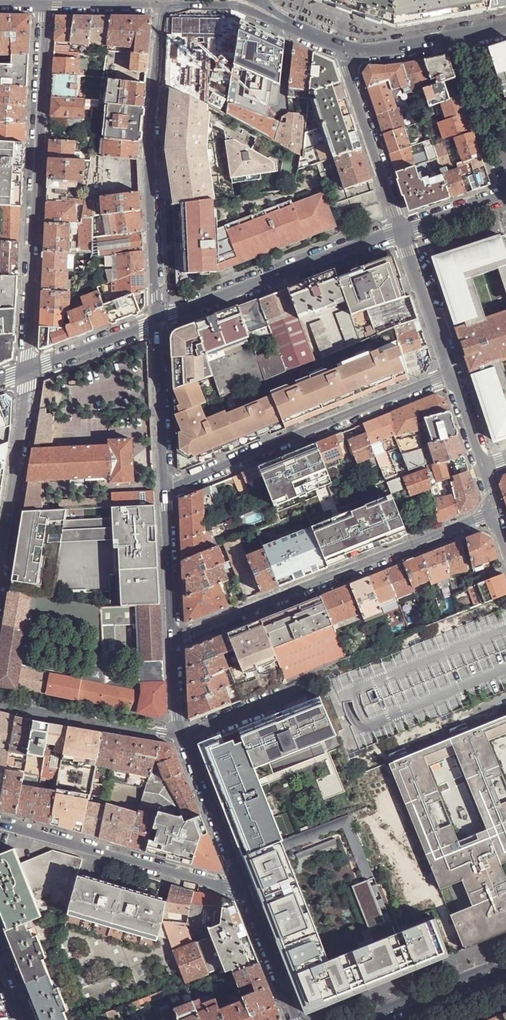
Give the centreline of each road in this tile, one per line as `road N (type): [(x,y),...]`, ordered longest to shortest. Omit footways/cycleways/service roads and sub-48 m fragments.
road 1 (residential): [(46,5),(28,371)]
road 2 (residential): [(495,513),(173,640)]
road 3 (residential): [(156,321),(148,160),(161,9)]
road 4 (unclassified): [(166,488),(450,374)]
road 5 (residential): [(401,230),(156,321)]
road 6 (residential): [(0,824),(246,892)]
road 7 (residential): [(28,371),(0,571)]
road 8 (residential): [(401,230),(347,50)]
road 9 (residential): [(183,734),(0,702)]
road 10 (residential): [(246,892),(183,734)]
road 11 (residential): [(166,488),(156,321)]
road 12 (residential): [(173,640),(166,488)]
road 13 (unclassified): [(401,230),(450,374)]
road 14 (residential): [(461,38),(505,174)]
road 15 (residential): [(156,321),(28,371)]
road 16 (residential): [(296,1019),(246,892)]
road 17 (secondary): [(505,973),(389,1019)]

